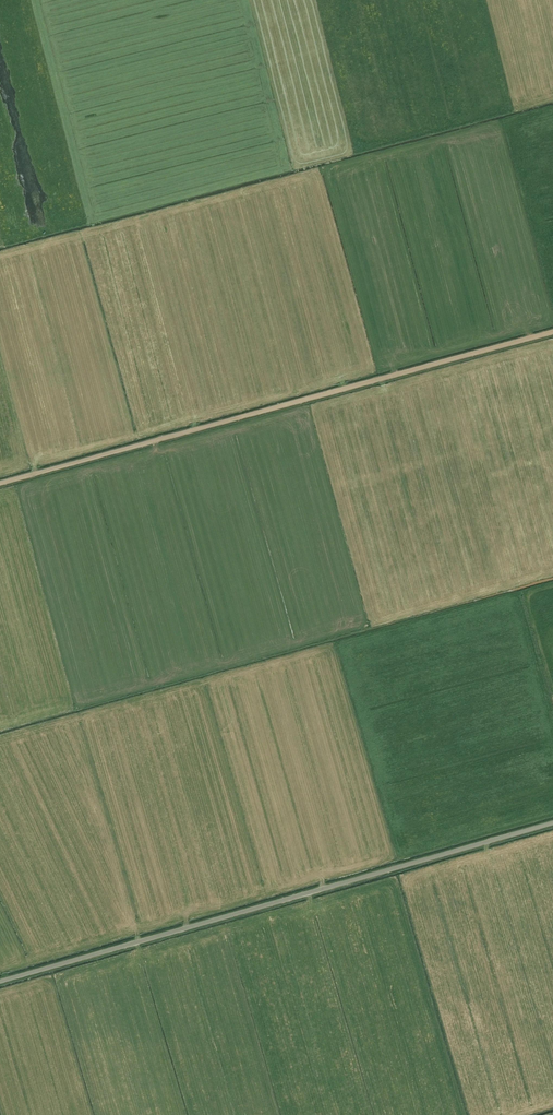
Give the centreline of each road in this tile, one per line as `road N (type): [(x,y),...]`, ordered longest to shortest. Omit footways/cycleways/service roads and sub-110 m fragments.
road 1 (unclassified): [(0,983),(552,823)]
road 2 (track): [(0,483),(552,332)]

